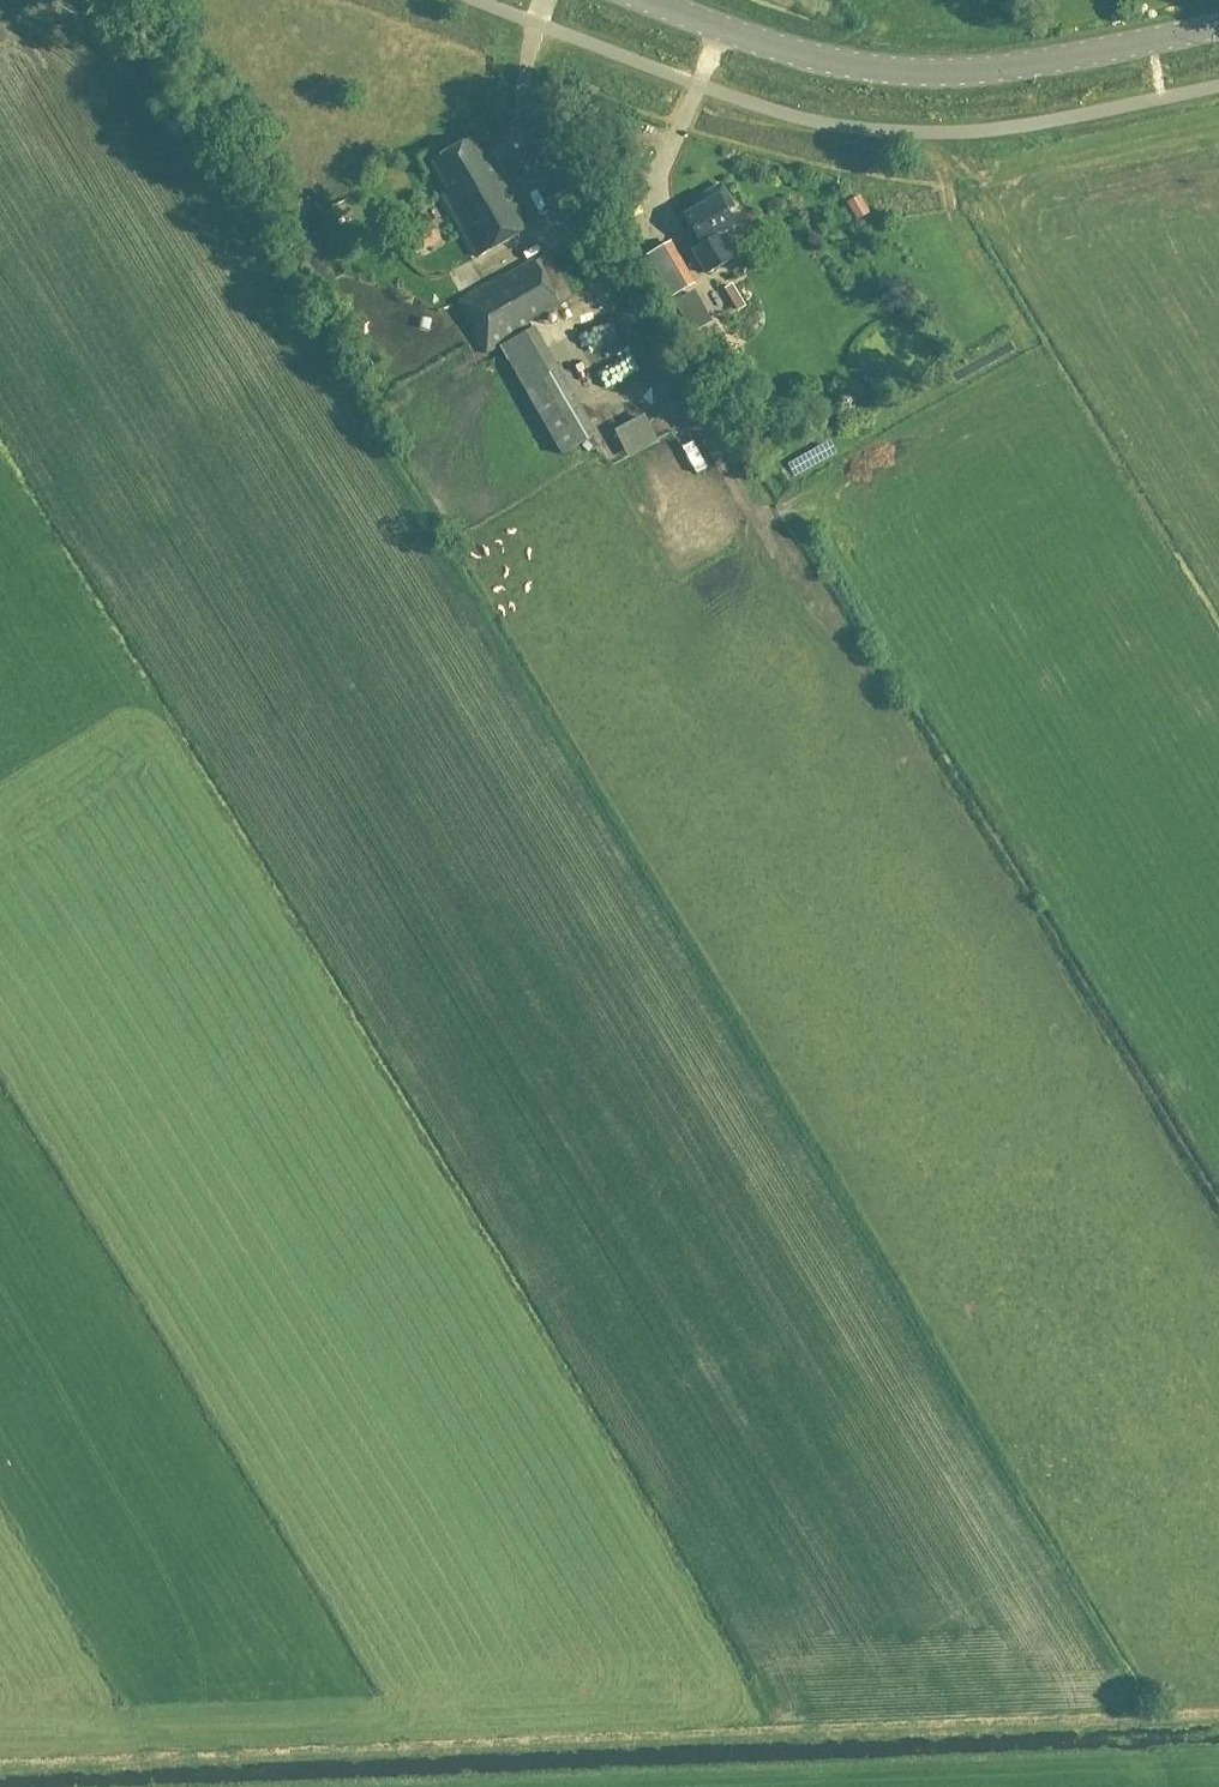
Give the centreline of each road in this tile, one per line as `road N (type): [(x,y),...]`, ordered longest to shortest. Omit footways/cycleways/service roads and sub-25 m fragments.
road 1 (tertiary): [(1218,28),(1059,61),(931,74),(793,55),(636,0)]

